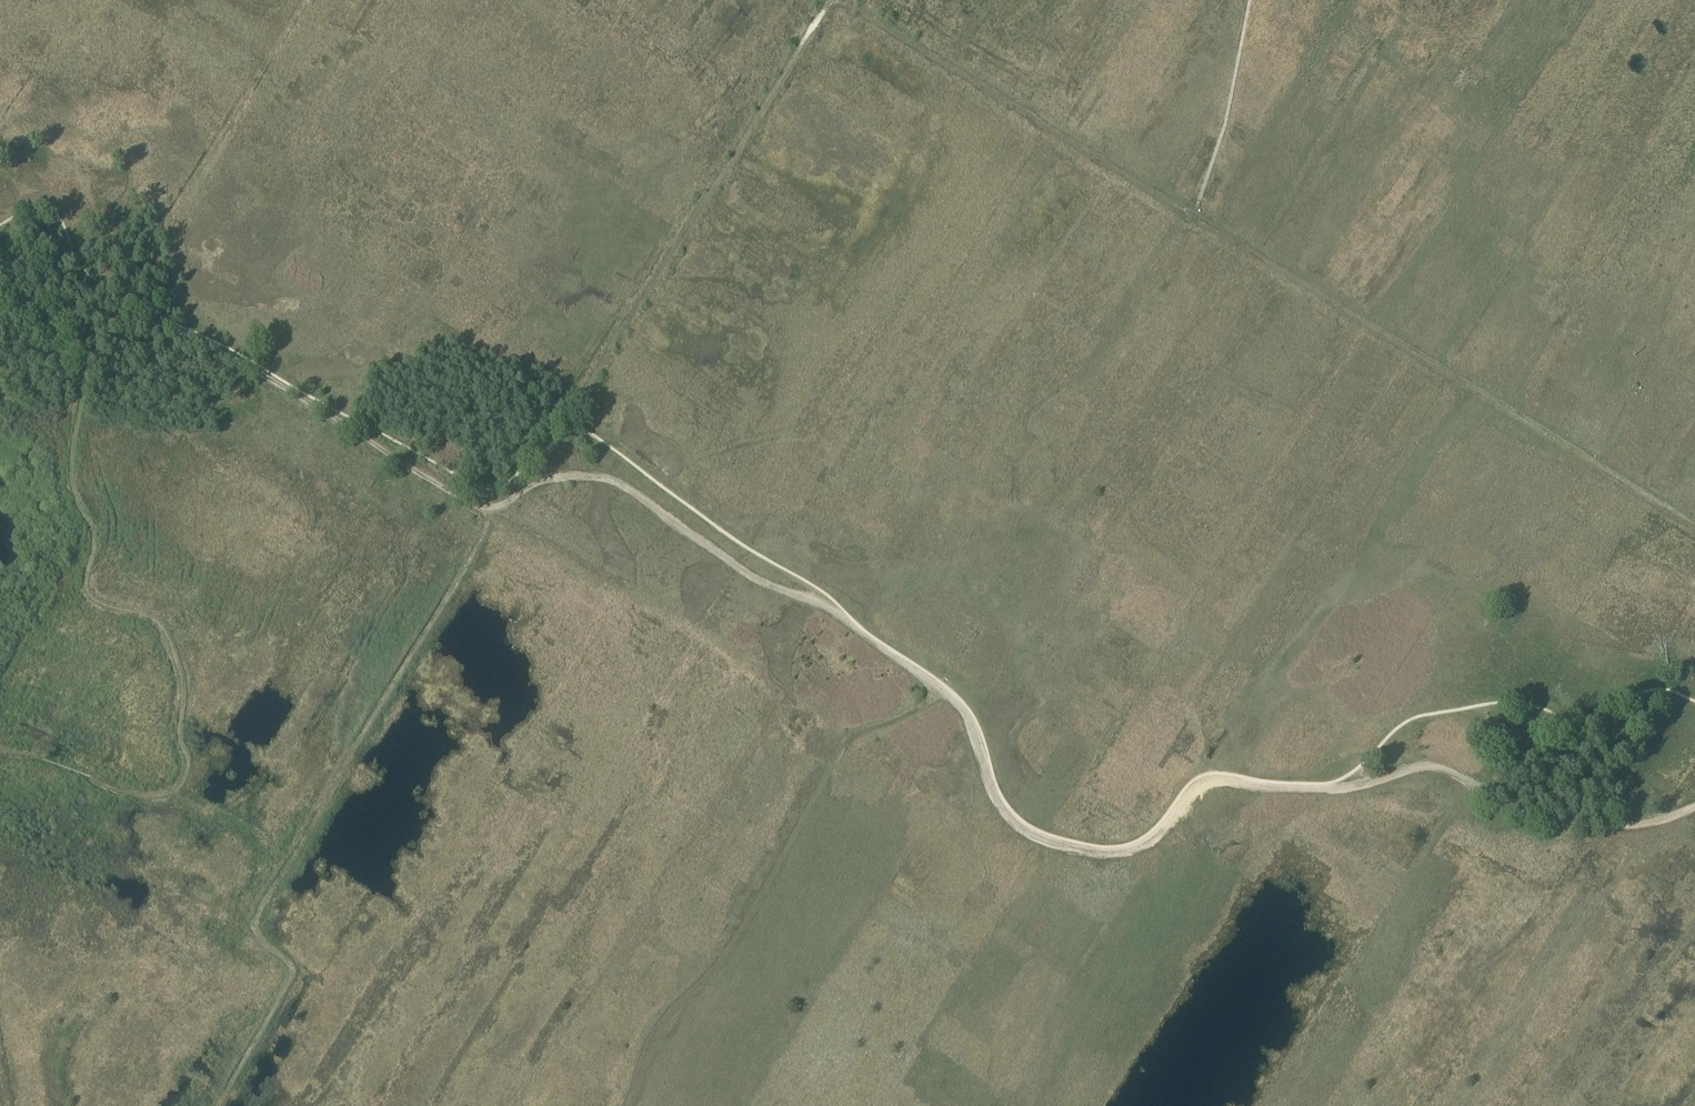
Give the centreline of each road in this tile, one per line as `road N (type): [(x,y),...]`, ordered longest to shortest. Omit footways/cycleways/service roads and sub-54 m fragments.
road 1 (track): [(132,321),(243,369),(483,510),(503,507),(541,481),(614,483),(751,580),(824,611),(932,686)]
road 2 (track): [(1694,807),(1597,830),(1523,813),(1427,764),(1336,788),(1207,782),(1138,850),(1086,852),(1043,841),(1011,822),(992,794),(970,726),(932,686)]

